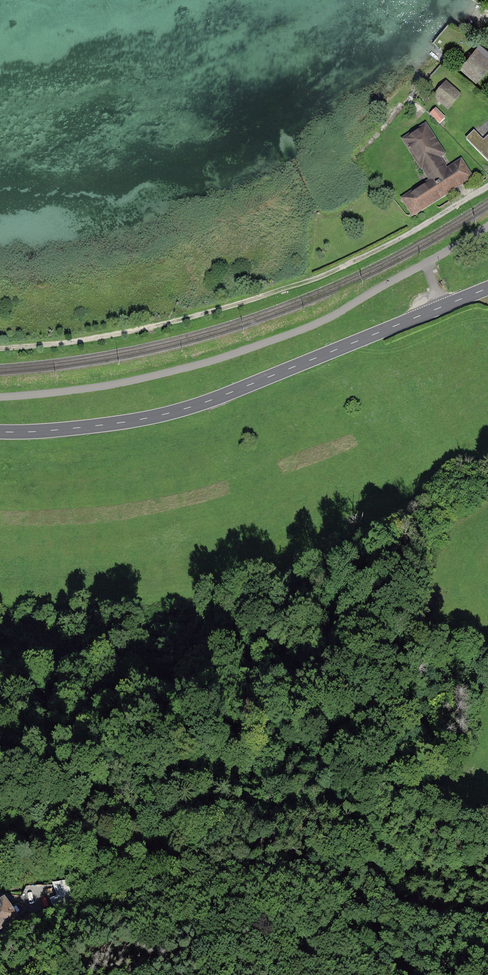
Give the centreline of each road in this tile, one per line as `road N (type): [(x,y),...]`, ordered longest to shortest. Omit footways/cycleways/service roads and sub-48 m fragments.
road 1 (residential): [(487,918),(433,915),(323,871),(284,868),(79,911),(27,927),(0,956)]
road 2 (primary): [(0,432),(122,423),(196,406),(487,288)]
road 3 (track): [(376,893),(371,844),(358,820),(328,794),(263,784),(101,782),(0,762)]
road 4 (track): [(0,828),(133,858),(177,860),(191,888)]

